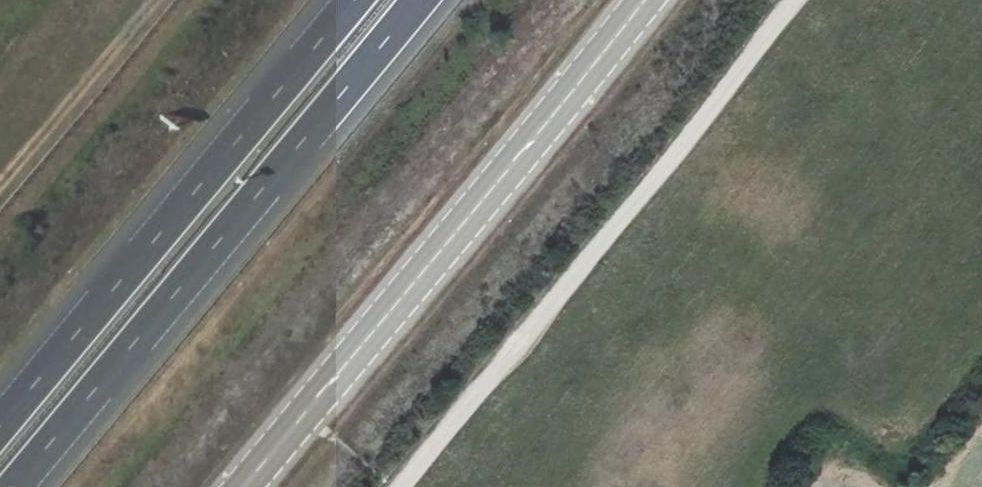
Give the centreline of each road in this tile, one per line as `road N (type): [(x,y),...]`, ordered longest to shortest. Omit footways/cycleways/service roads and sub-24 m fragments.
road 1 (motorway): [(15,486),(419,0)]
road 2 (secondary): [(642,0),(244,486)]
road 3 (unclassified): [(406,486),(777,0)]
road 4 (motorway): [(354,0),(0,425)]

